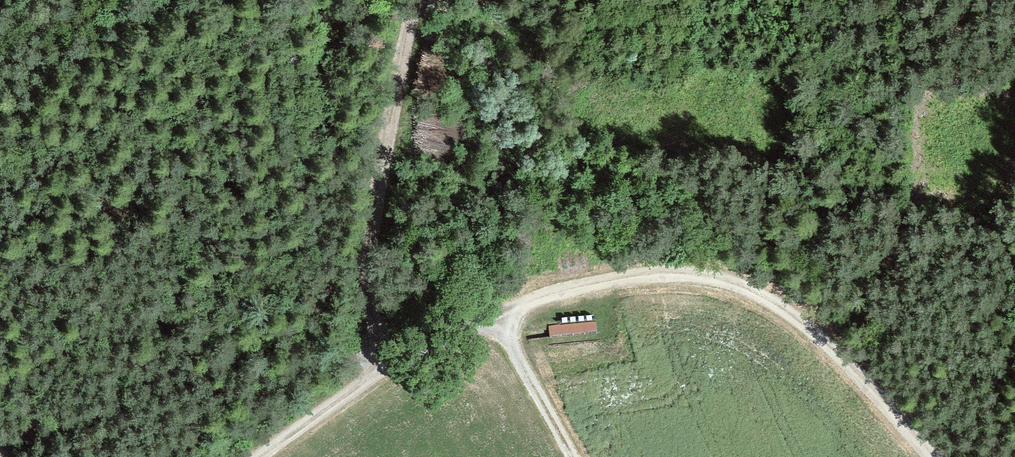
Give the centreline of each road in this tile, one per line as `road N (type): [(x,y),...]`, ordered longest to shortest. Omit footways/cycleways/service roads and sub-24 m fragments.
road 1 (track): [(262,456),(379,372),(497,313),(556,292),(686,275),(755,292),(796,318),(922,456)]
road 2 (track): [(428,0),(359,343),(379,372)]
road 3 (track): [(497,313),(571,456)]

